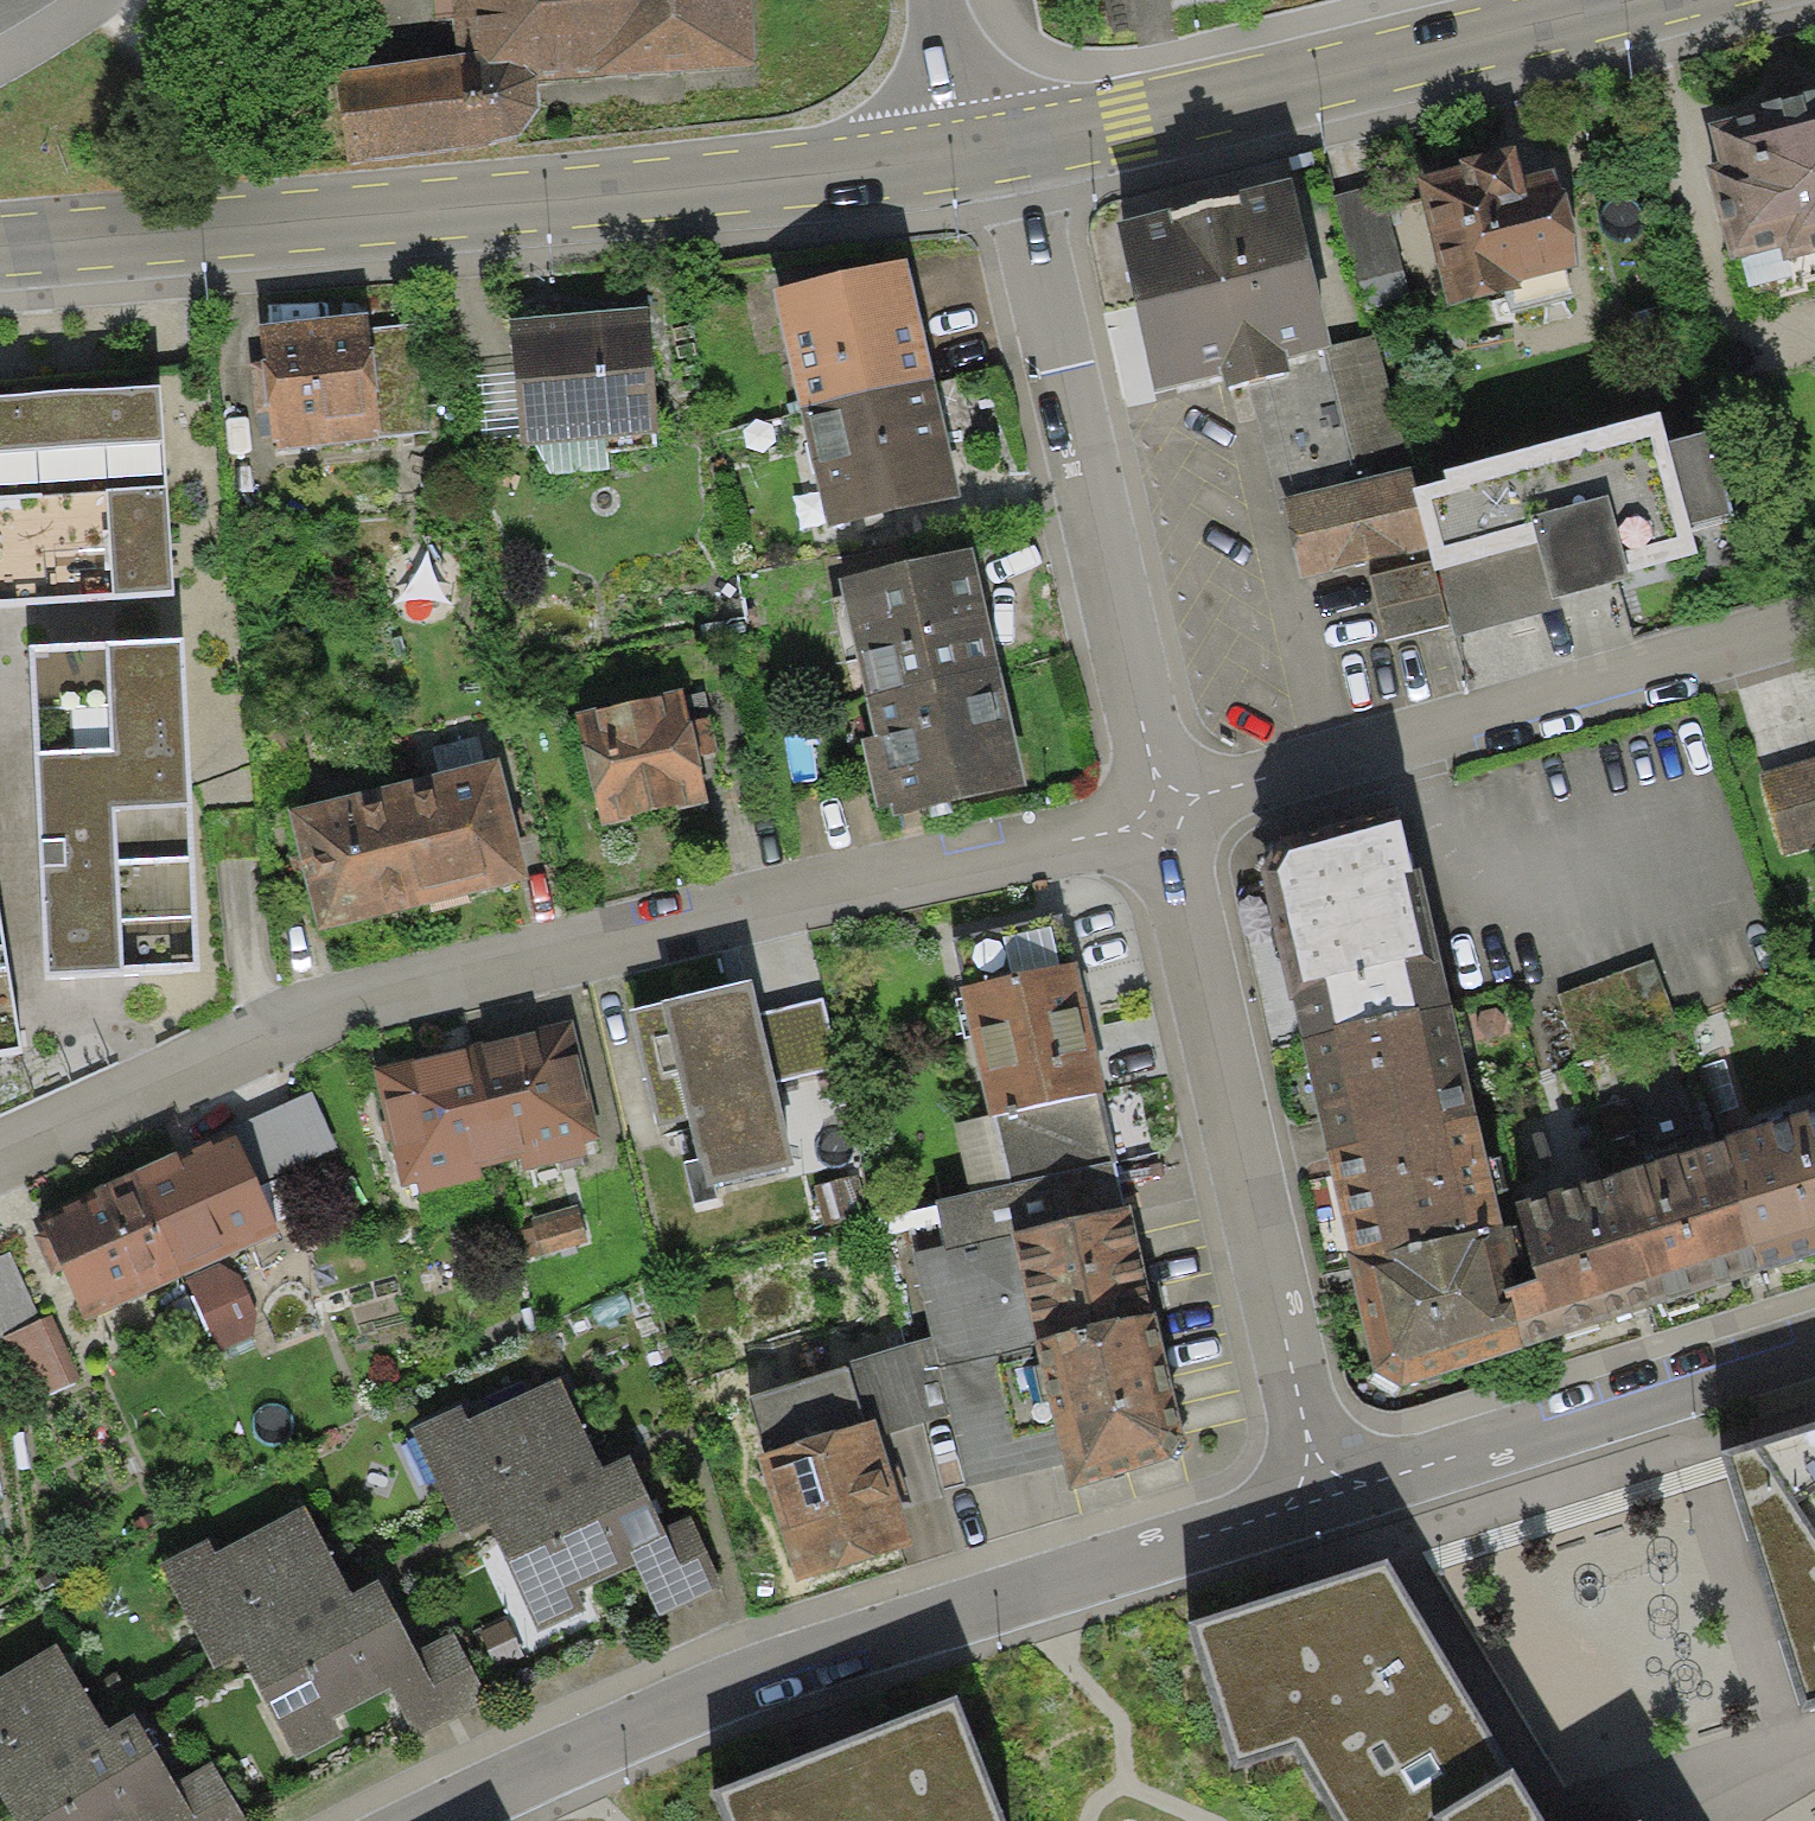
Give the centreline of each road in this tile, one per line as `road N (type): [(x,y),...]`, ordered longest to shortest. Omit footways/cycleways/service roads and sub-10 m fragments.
road 1 (residential): [(0,1157),(315,1023),(1149,819)]
road 2 (residential): [(1311,1482),(644,1699),(404,1820)]
road 3 (primary): [(0,252),(963,155)]
road 4 (residential): [(1149,819),(1814,616)]
road 5 (residential): [(1149,819),(1012,147)]
road 6 (residential): [(1311,1482),(1149,819)]
road 7 (primary): [(1012,147),(1624,0)]
road 8 (residential): [(1814,1335),(1311,1482)]
road 9 (residential): [(935,0),(963,155)]

